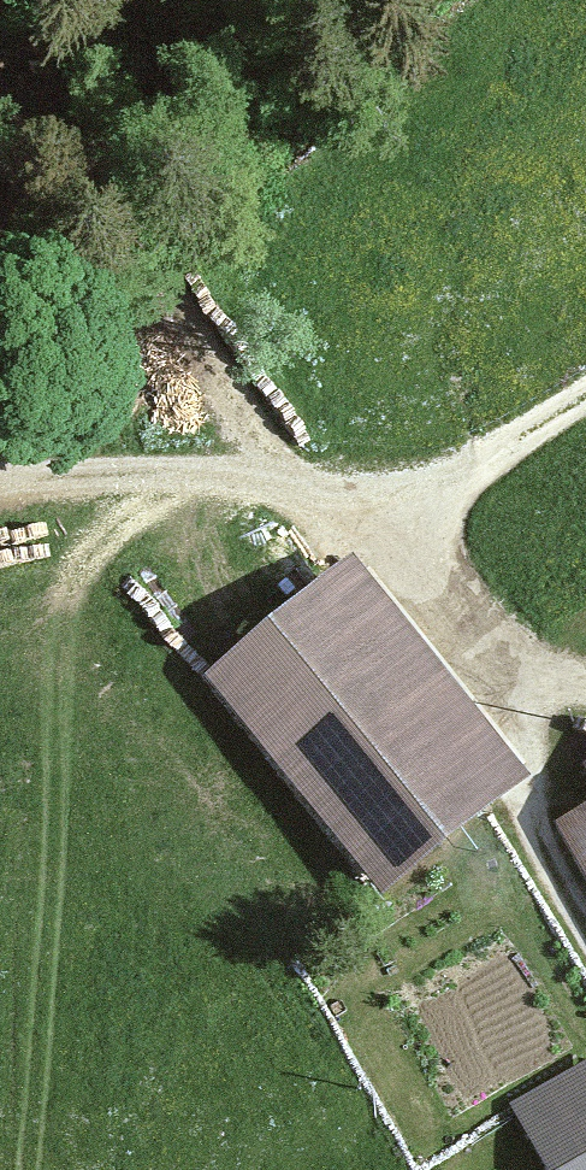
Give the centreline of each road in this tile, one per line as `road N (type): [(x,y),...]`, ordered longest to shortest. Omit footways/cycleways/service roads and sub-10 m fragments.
road 1 (track): [(585,924),(527,823),(546,762),(367,516),(585,391)]
road 2 (track): [(30,1169),(65,617),(83,564),(170,480)]
road 3 (track): [(367,516),(262,479),(0,481)]

